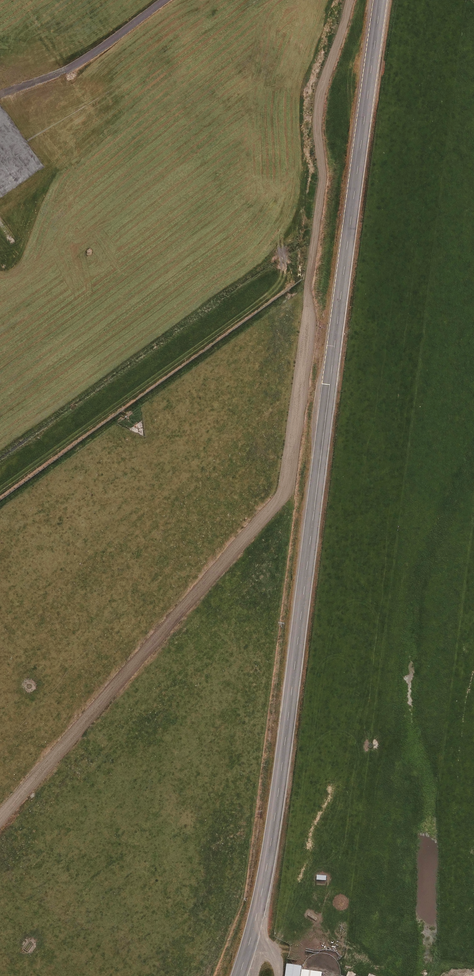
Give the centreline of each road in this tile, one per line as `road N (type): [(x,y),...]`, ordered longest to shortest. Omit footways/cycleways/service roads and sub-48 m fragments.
road 1 (secondary): [(239,975),(279,786),(382,0)]
road 2 (track): [(350,0),(318,104),(321,176),(286,494),(0,821)]

